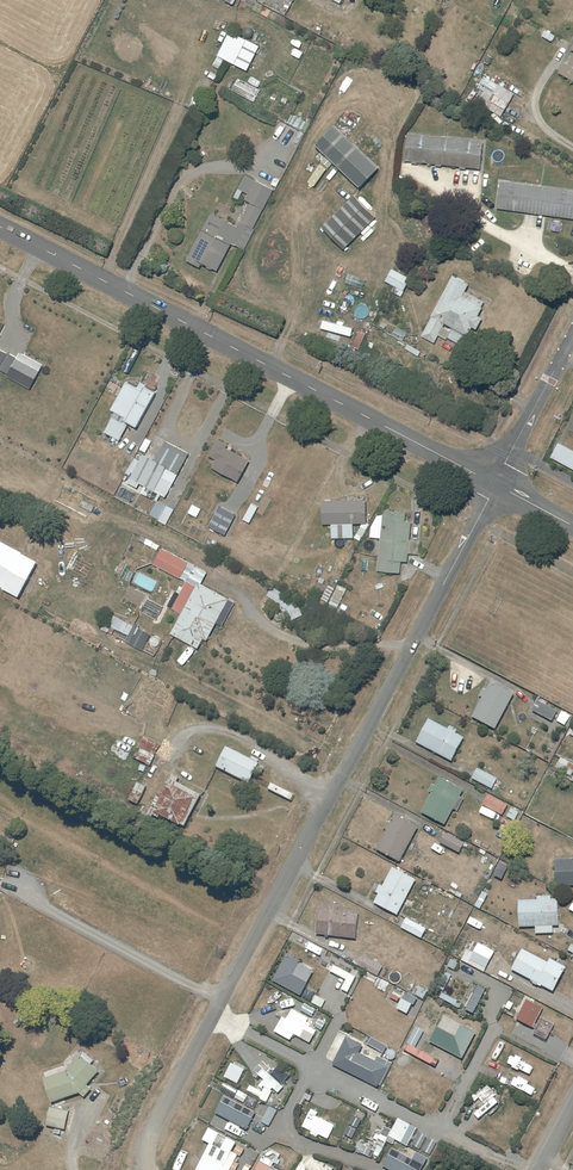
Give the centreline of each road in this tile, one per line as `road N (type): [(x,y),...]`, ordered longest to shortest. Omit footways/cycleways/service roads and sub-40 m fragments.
road 1 (residential): [(144,1150),(496,485)]
road 2 (unclassified): [(0,227),(496,485)]
road 3 (residential): [(572,337),(496,485)]

